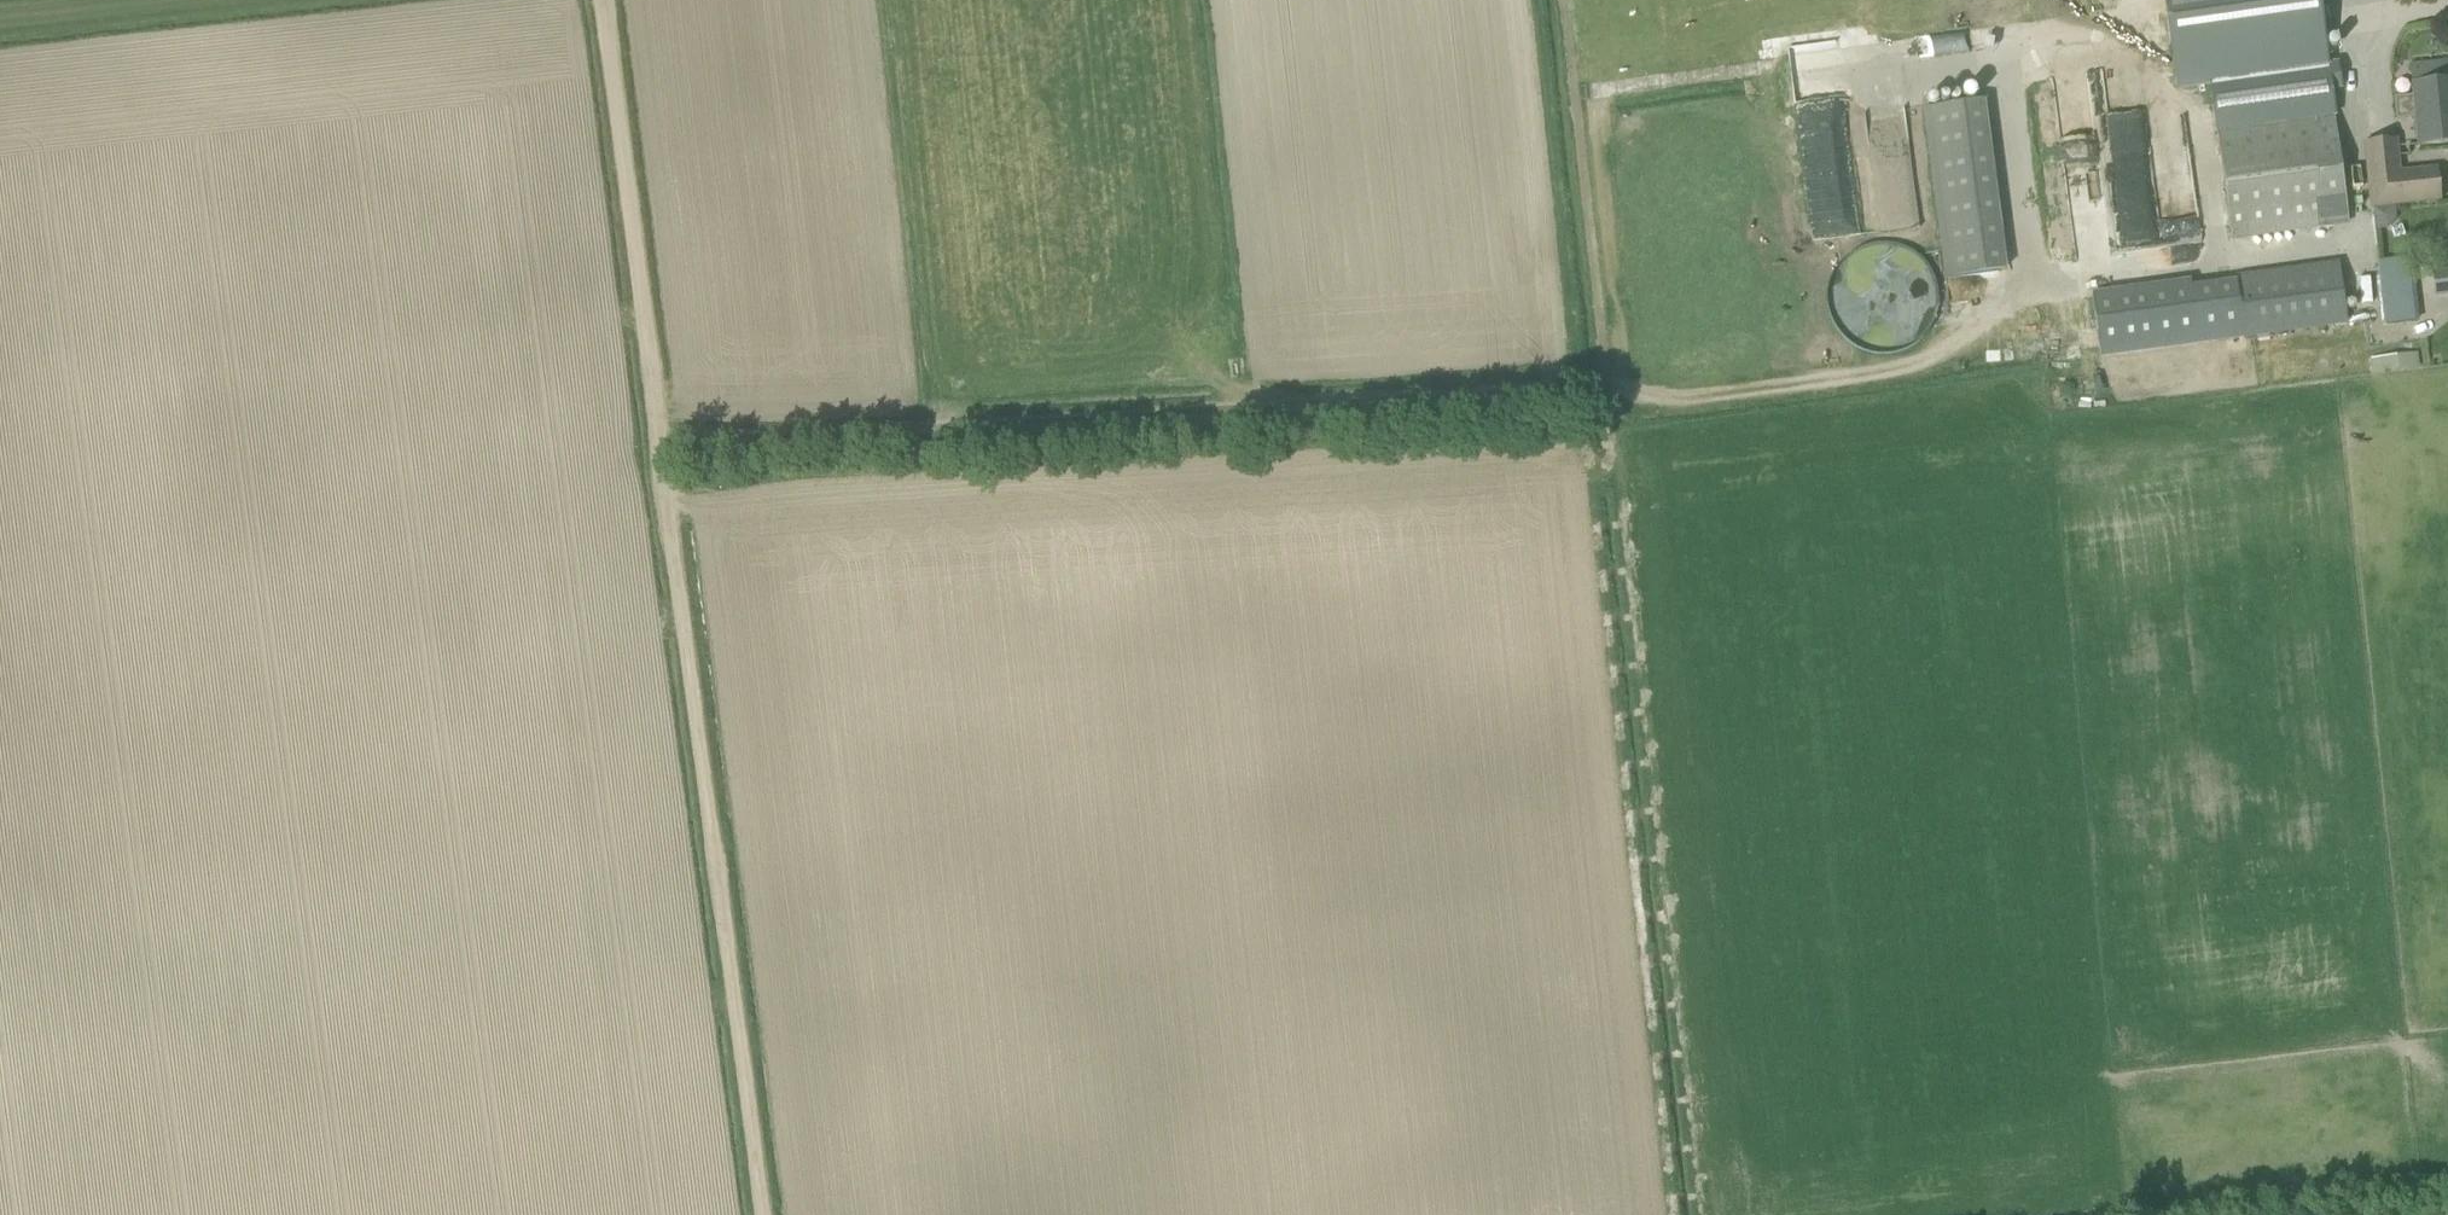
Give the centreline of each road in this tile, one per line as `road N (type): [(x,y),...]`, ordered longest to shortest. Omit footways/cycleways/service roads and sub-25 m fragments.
road 1 (track): [(605,0),(758,1214)]

